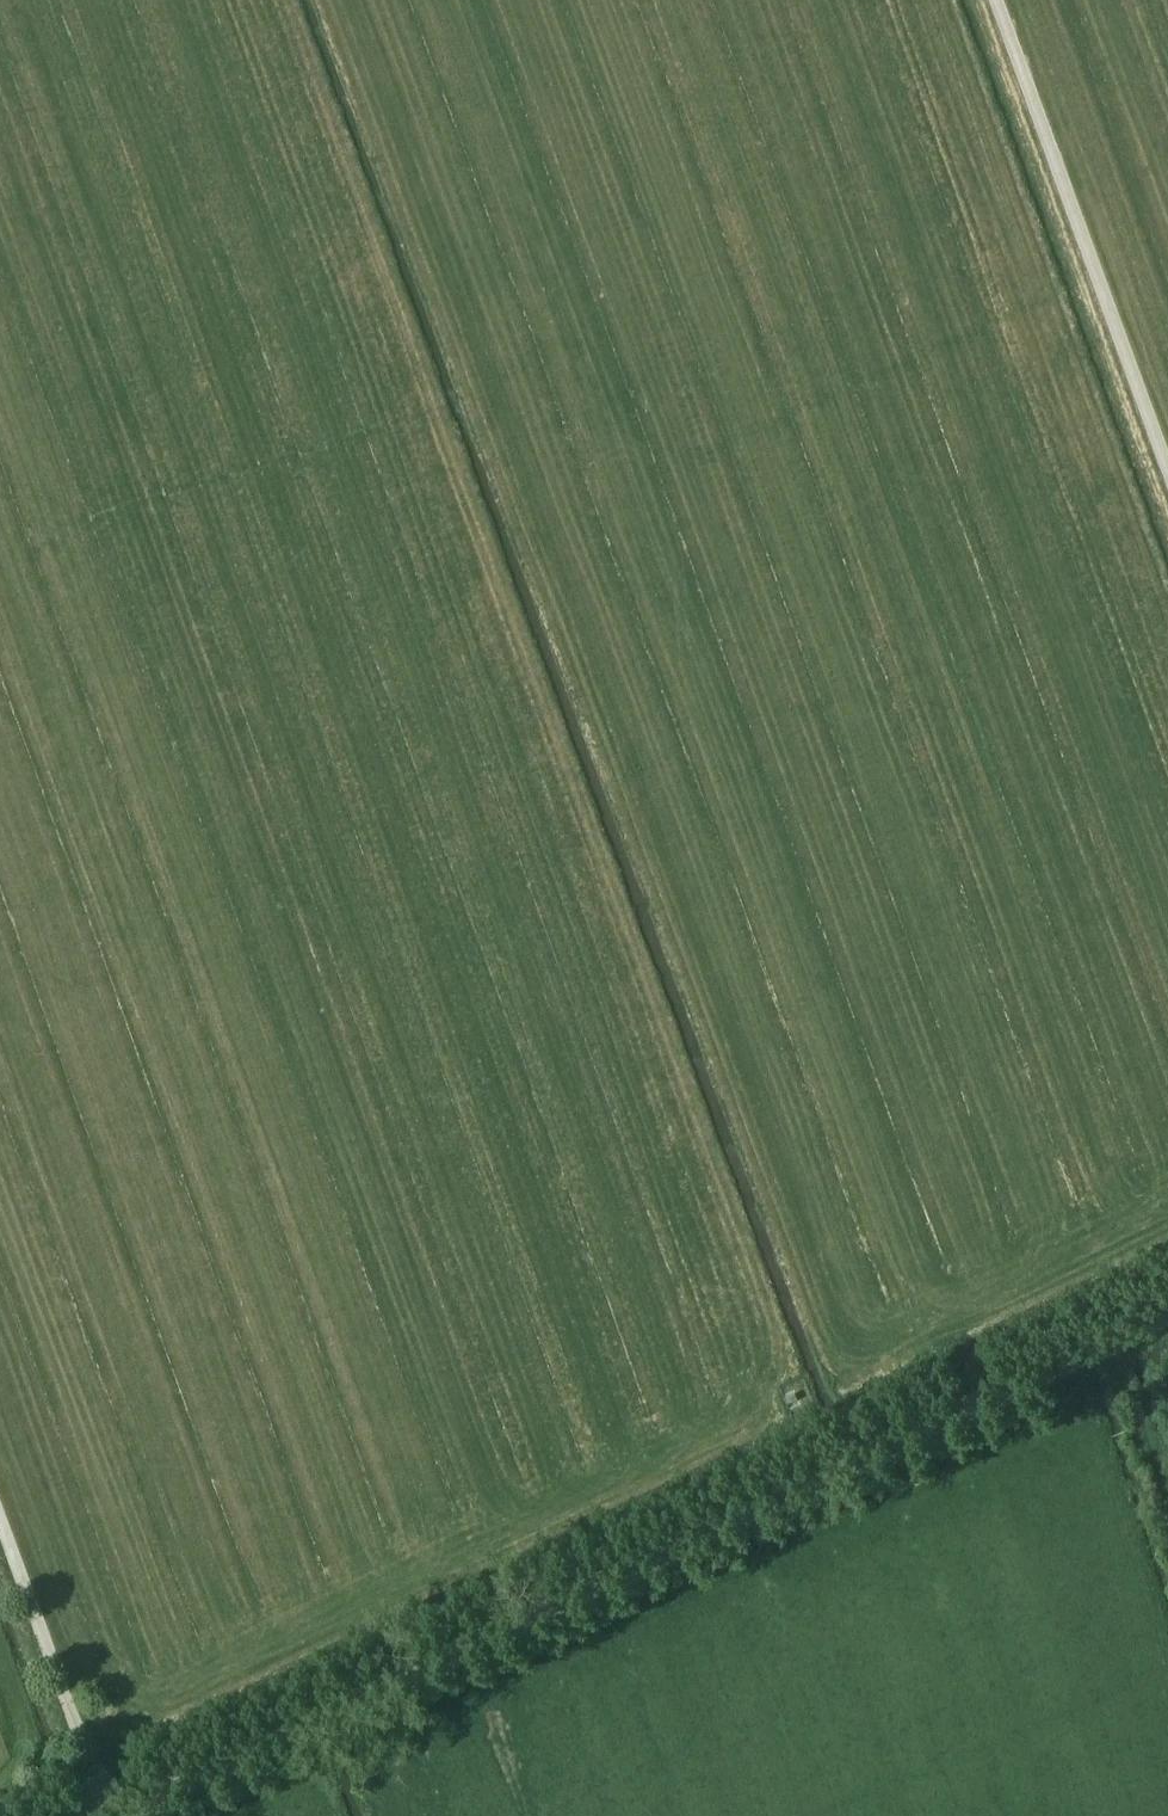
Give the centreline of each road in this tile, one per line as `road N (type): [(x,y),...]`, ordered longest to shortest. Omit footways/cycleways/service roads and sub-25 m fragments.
road 1 (unclassified): [(114,1815),(1167,1316)]
road 2 (track): [(996,0),(1167,469)]
road 3 (track): [(0,1523),(112,1815)]

